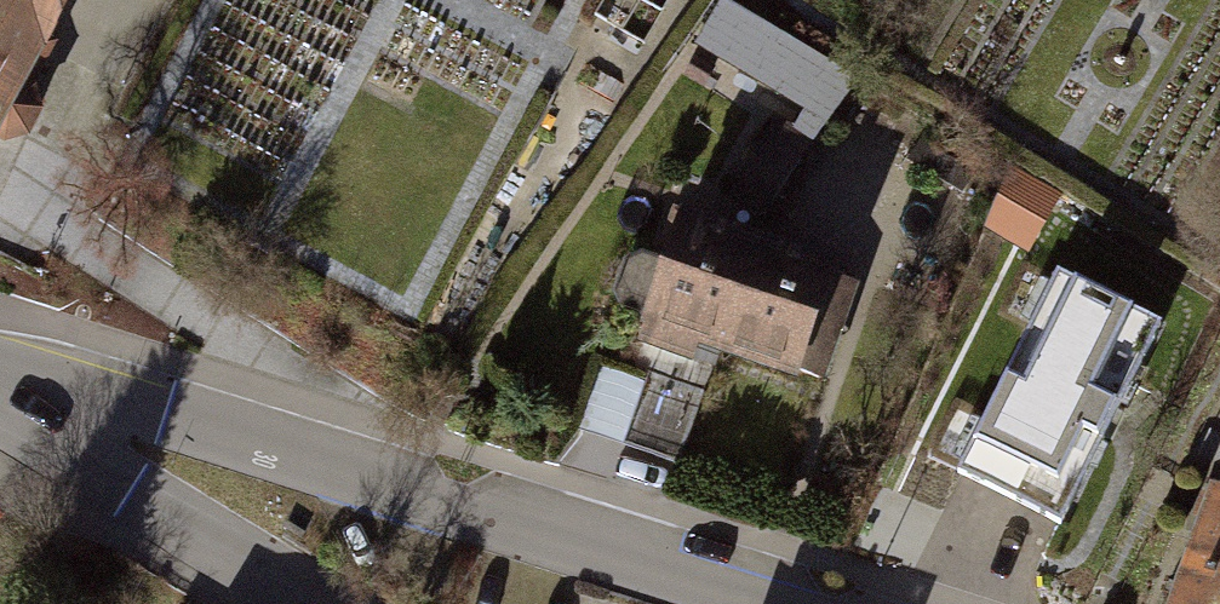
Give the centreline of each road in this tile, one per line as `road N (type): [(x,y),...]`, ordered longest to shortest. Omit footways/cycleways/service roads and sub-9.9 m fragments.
road 1 (residential): [(50,415),(238,436),(758,603)]
road 2 (residential): [(317,603),(184,522),(50,415)]

